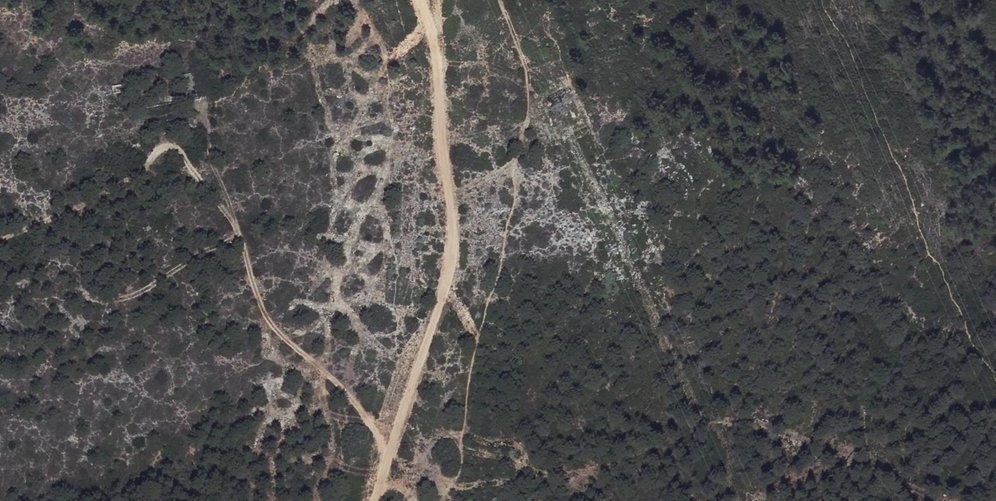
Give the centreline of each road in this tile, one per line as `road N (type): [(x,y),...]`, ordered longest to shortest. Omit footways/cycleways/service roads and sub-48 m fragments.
road 1 (track): [(376,500),(454,244),(436,31),(423,0)]
road 2 (track): [(520,150),(528,80),(502,0)]

